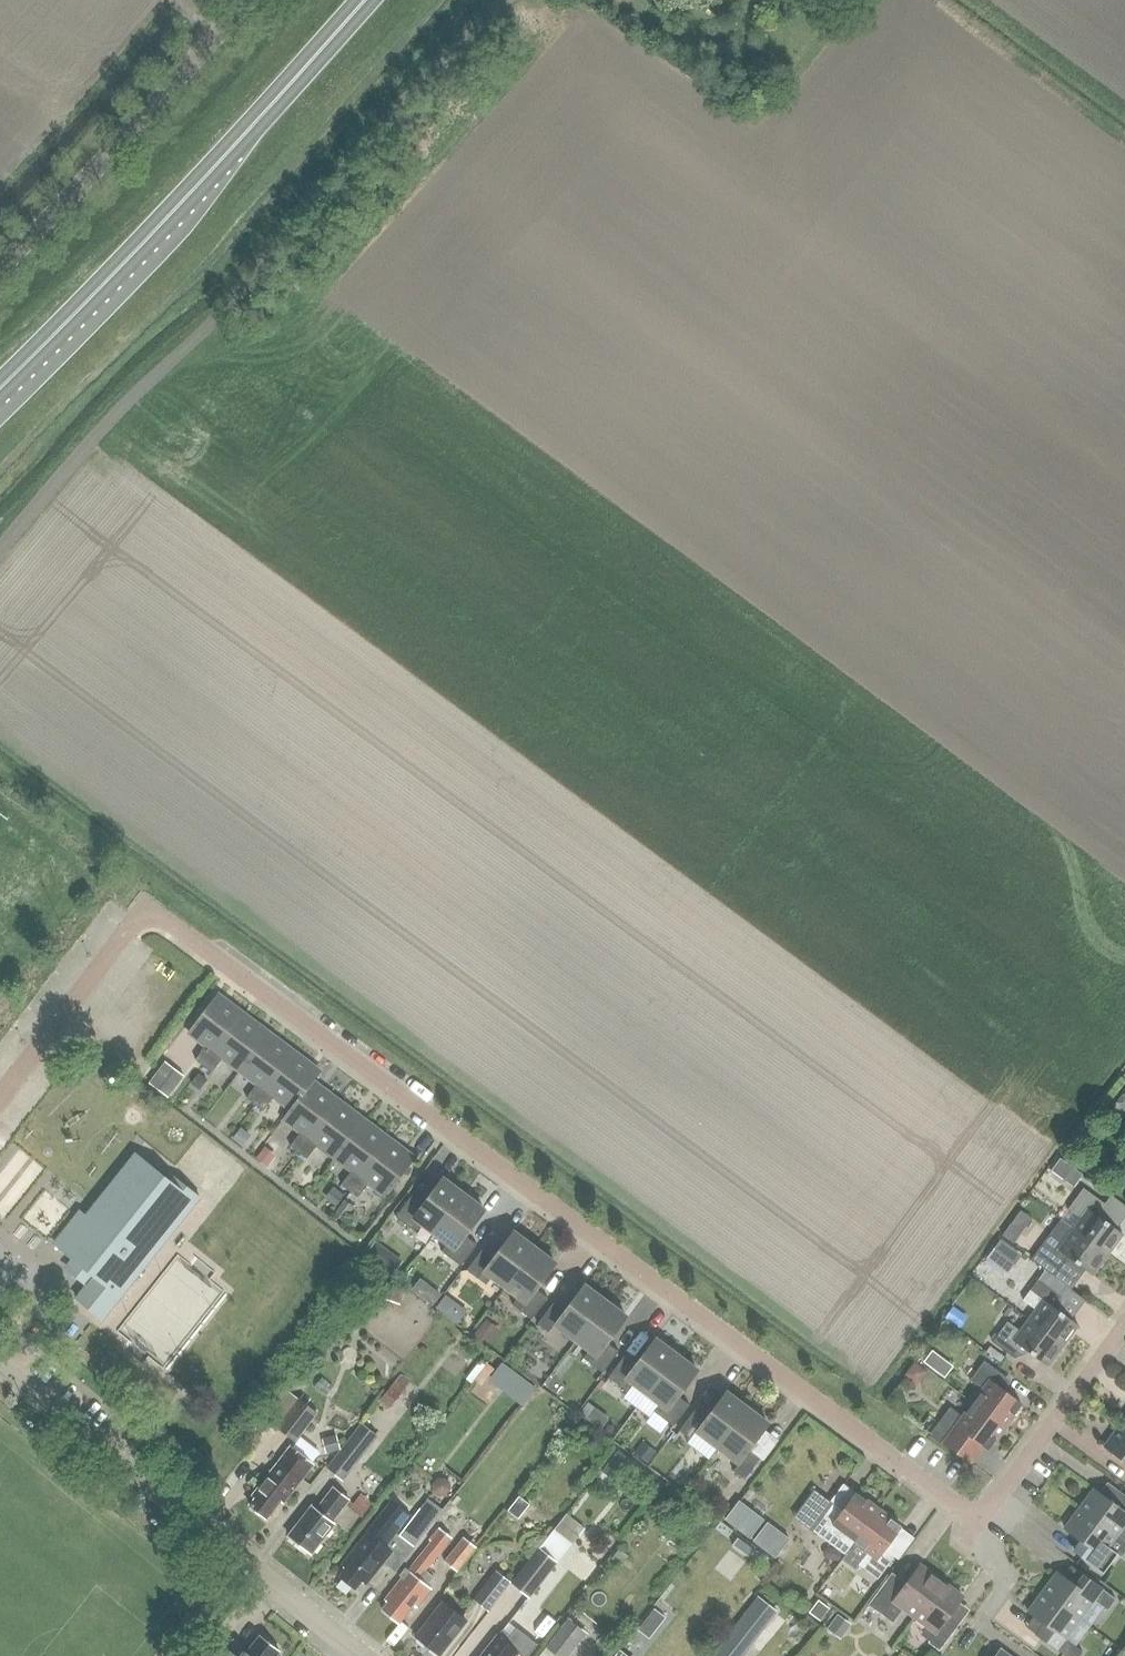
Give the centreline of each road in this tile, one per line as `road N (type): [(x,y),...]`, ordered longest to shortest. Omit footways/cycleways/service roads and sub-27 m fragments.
road 1 (residential): [(0,1100),(146,906),(948,1509),(995,1503),(1124,1328)]
road 2 (trunk): [(0,390),(83,310),(363,0)]
road 3 (unclassified): [(359,1655),(0,1369)]
road 4 (unclassified): [(0,270),(247,0)]

